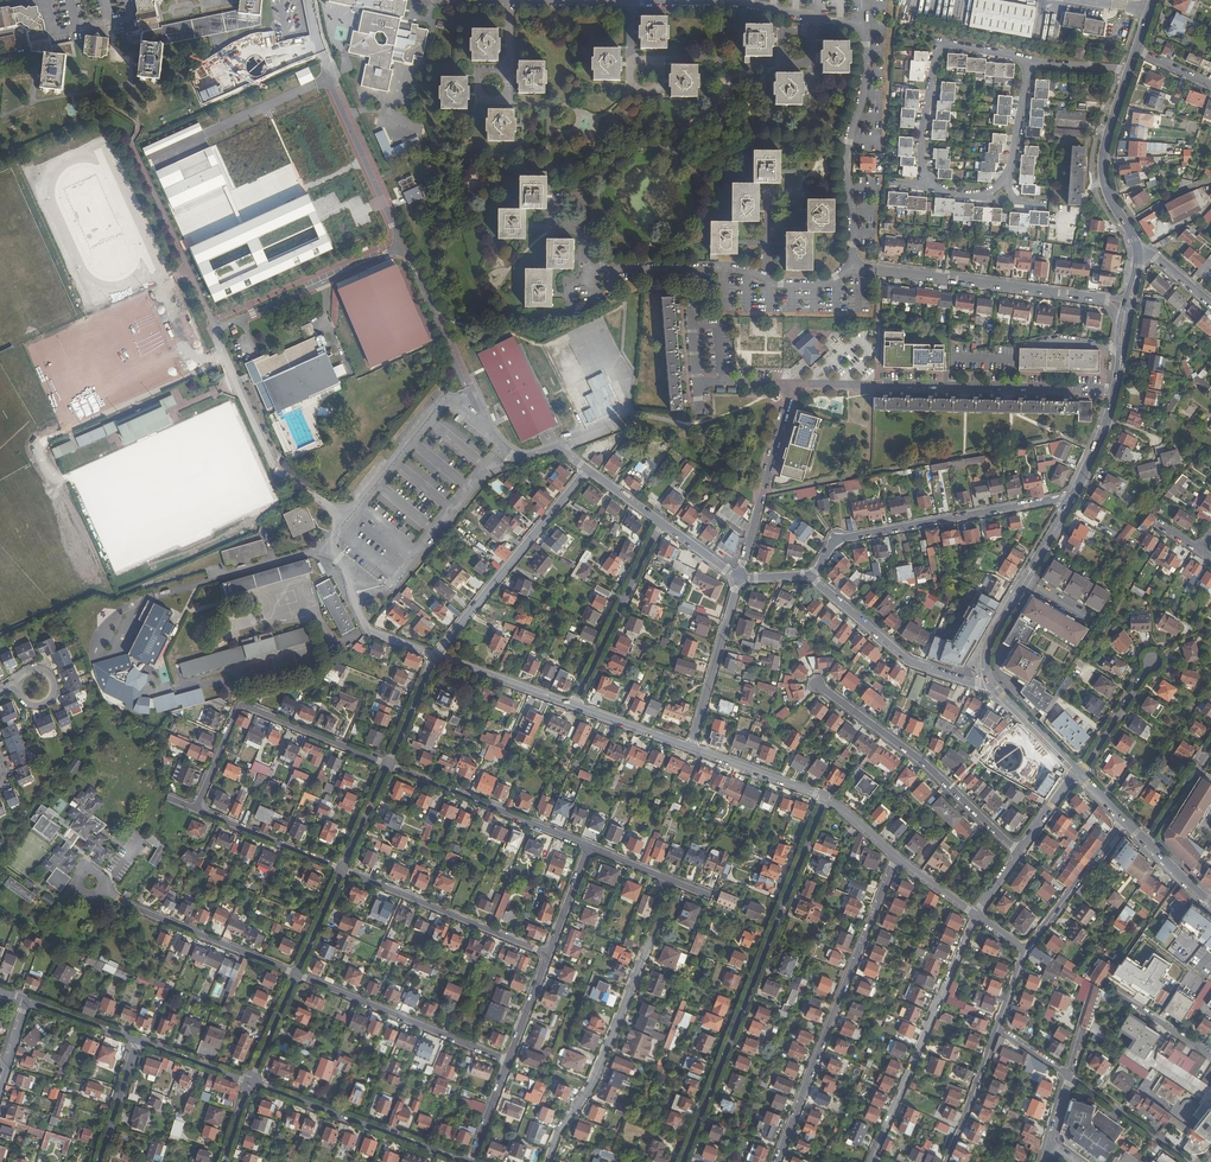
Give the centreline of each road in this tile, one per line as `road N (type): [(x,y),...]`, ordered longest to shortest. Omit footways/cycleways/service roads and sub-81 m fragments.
road 1 (residential): [(452,0),(734,2),(861,31),(866,79),(847,160),(852,265)]
road 2 (residential): [(500,444),(440,402),(344,515),(331,545),(368,629),(436,655)]
road 3 (residential): [(683,1161),(825,797)]
road 4 (residential): [(896,857),(776,1161)]
road 5 (residential): [(793,383),(1115,390)]
road 6 (residential): [(453,351),(326,62)]
road 7 (residential): [(1073,498),(837,540),(811,577)]
road 8 (residential): [(388,765),(242,706),(196,809)]
road 9 (residential): [(592,268),(736,270),(811,285),(852,265)]
road 10 (residential): [(976,915),(873,1159)]
road 11 (residential): [(817,684),(923,762),(1018,852)]
road 12 (residential): [(588,469),(436,655)]
road 13 (residential): [(1085,296),(852,265)]
road 14 (residential): [(296,974),(508,1061)]
road 15 (residential): [(464,1161),(250,1082)]
road 16 (residential): [(343,870),(548,954)]
road 17 (residential): [(589,847),(388,765)]
road 18 (residential): [(811,577),(911,662),(993,687)]
road 19 (tertiary): [(1073,498),(990,640),(986,667),(993,687)]
road 20 (residential): [(661,522),(575,705)]
road 21 (residential): [(739,577),(793,383)]
road 22 (tertiary): [(1129,69),(1103,164),(1138,253)]
road 23 (residential): [(120,900),(296,974)]
road 24 (residential): [(691,748),(739,577)]
road 25 (residential): [(1125,819),(1025,950)]
road 26 (residential): [(196,809),(343,870)]
road 27 (residential): [(436,655),(575,705)]
road 28 (residential): [(1190,1161),(1070,1076)]
road 29 (residential): [(938,43),(921,137),(933,185)]
road 30 (residential): [(691,748),(825,797)]
road 31 (residential): [(946,1161),(997,1030)]
road 32 (residential): [(1153,659),(1080,775)]
road 33 (residential): [(1030,62),(1002,193)]
road 34 (residential): [(711,896),(589,847)]
road 35 (residential): [(137,1040),(100,1161)]
road 36 (residential): [(575,705),(691,748)]

